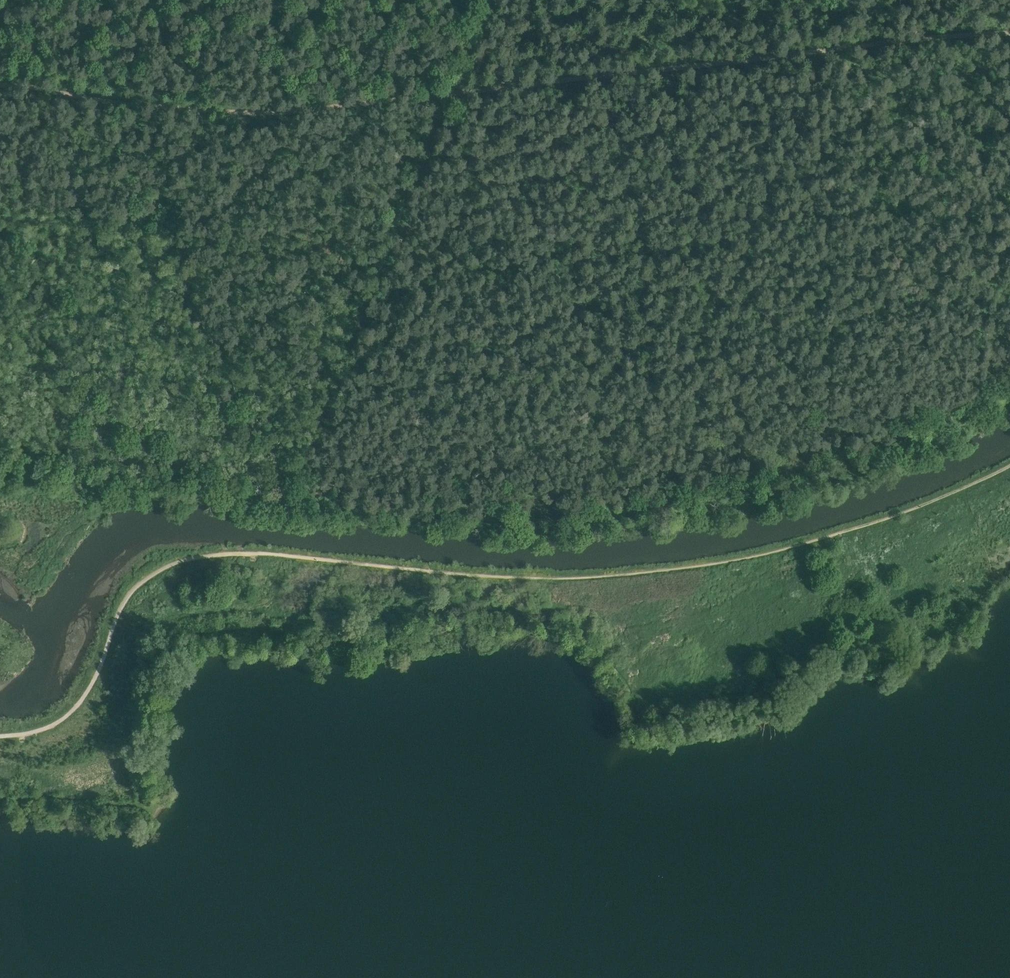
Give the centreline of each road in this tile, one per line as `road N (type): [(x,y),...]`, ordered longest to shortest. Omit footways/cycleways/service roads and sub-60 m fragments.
road 1 (track): [(0,87),(268,114),(1009,33)]
road 2 (track): [(493,0),(317,418)]
road 3 (track): [(317,418),(0,341)]

